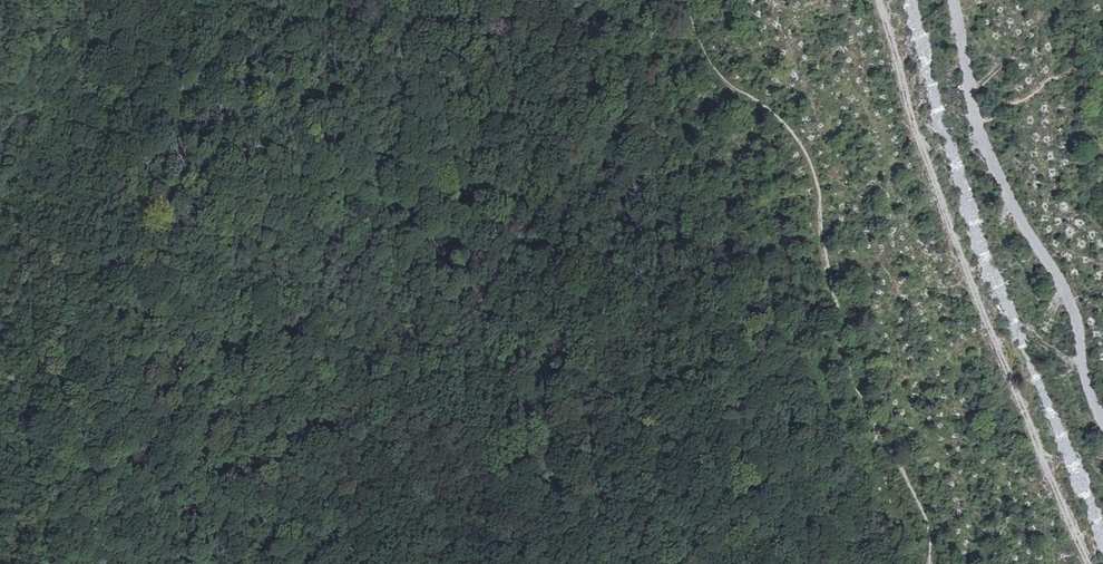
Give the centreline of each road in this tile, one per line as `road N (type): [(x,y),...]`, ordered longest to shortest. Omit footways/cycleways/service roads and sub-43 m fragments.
road 1 (track): [(881,0),(972,286),(1089,563)]
road 2 (track): [(975,122),(1010,204),(1073,309),(1087,392),(1102,423)]
road 3 (track): [(950,0),(975,122)]

